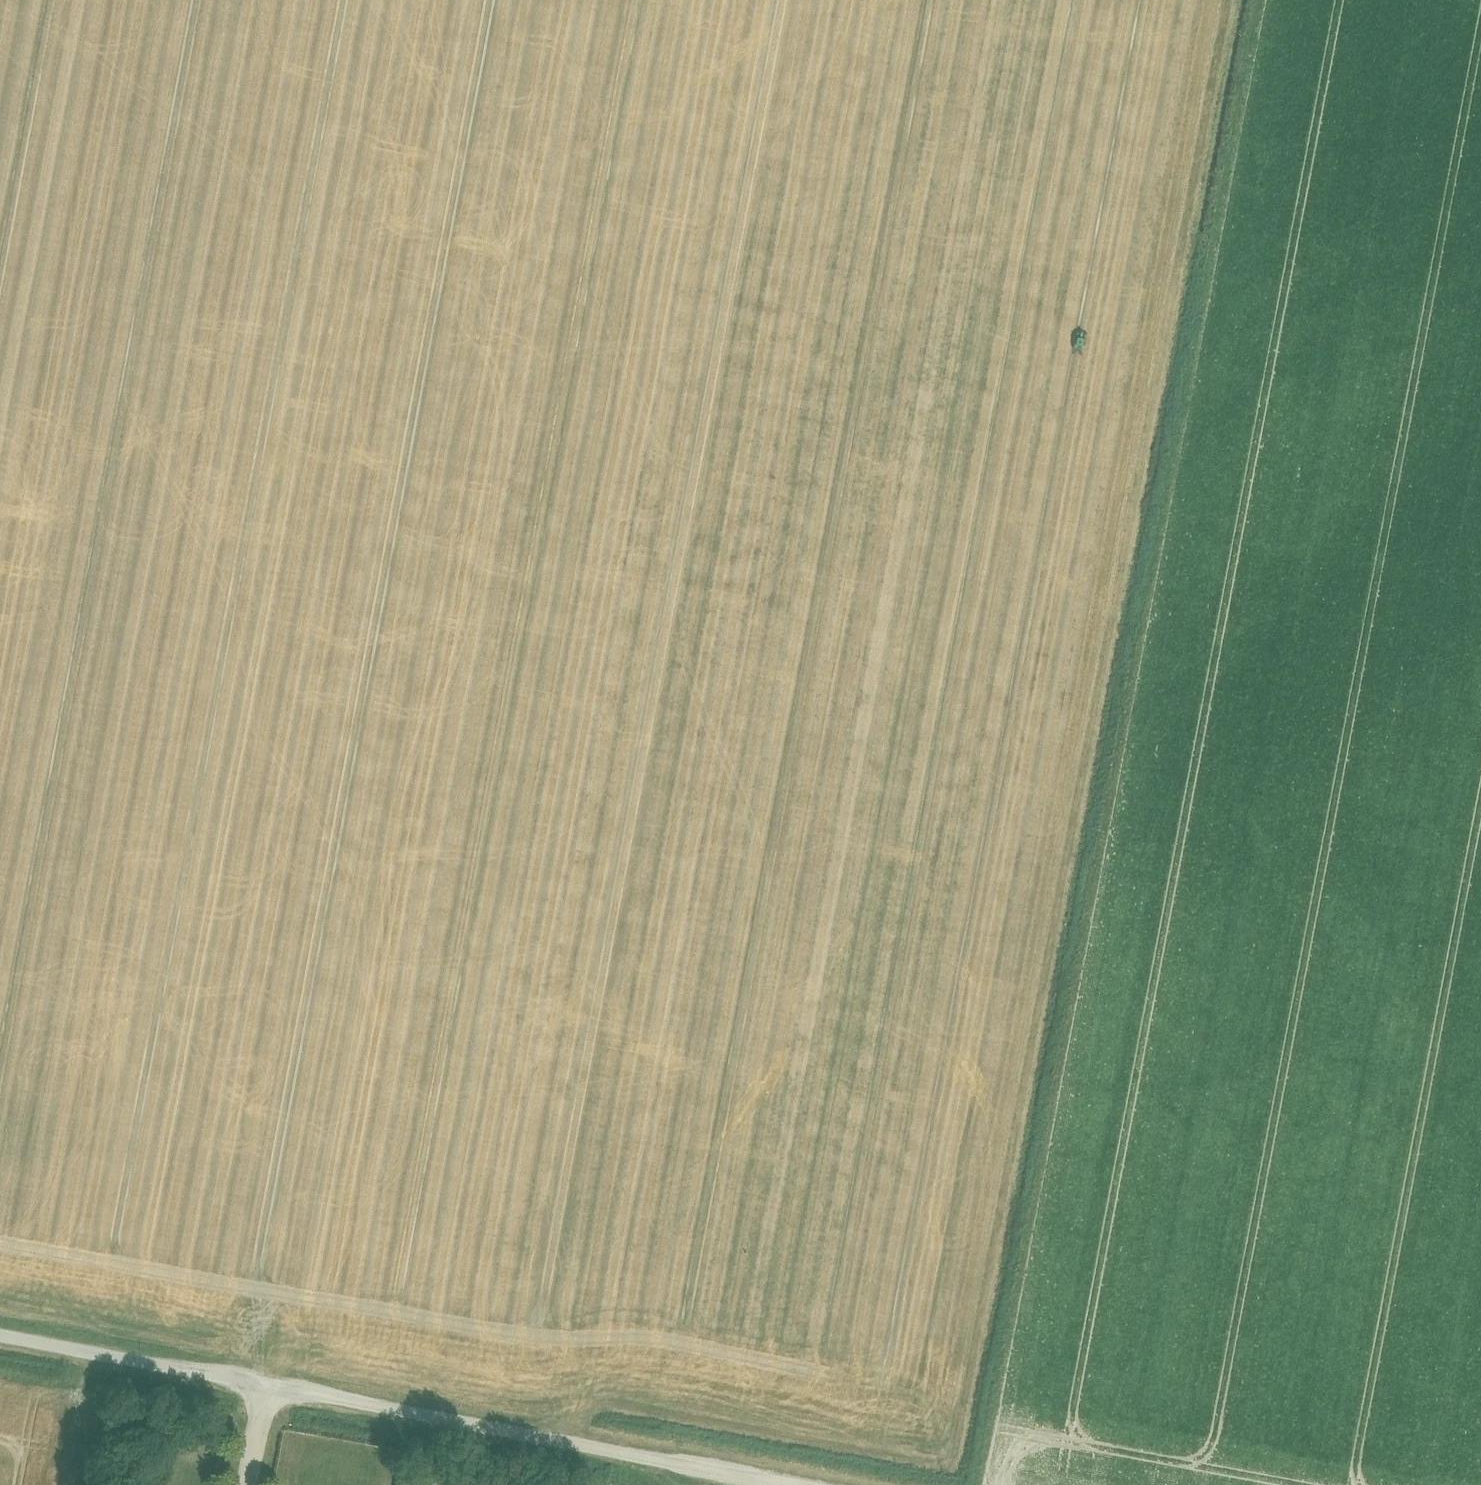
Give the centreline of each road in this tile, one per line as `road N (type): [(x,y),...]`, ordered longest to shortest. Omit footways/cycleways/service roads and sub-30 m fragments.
road 1 (unclassified): [(752,1484),(0,1355)]

